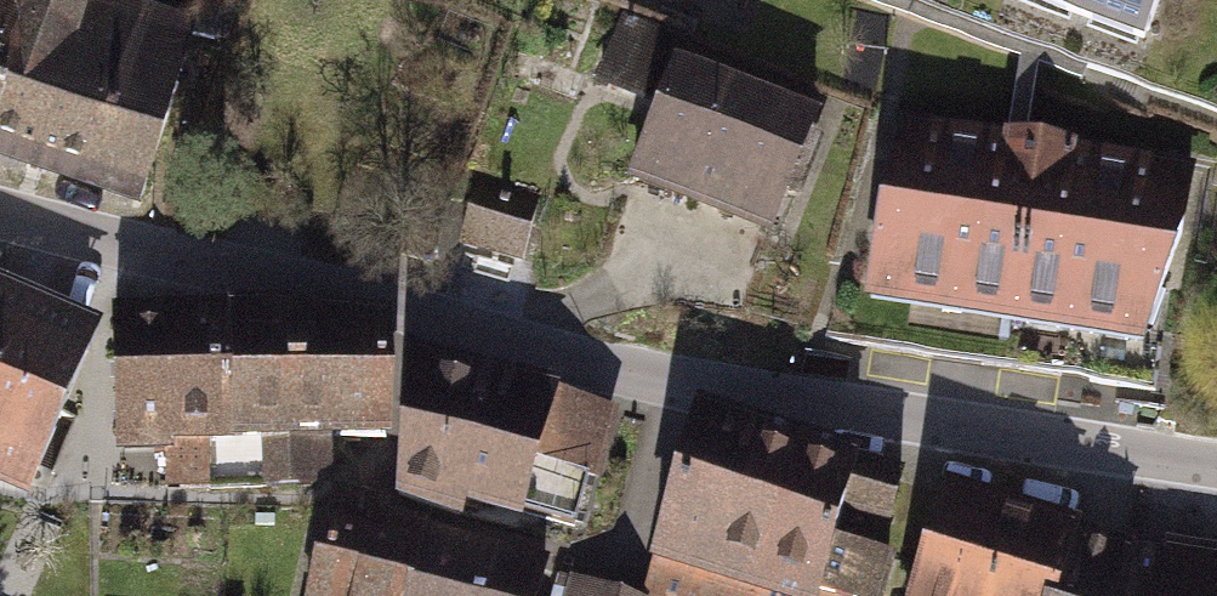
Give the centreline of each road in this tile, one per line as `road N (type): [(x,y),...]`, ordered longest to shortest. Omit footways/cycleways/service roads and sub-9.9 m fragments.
road 1 (residential): [(1216,463),(668,385),(405,310),(118,246),(0,211)]

